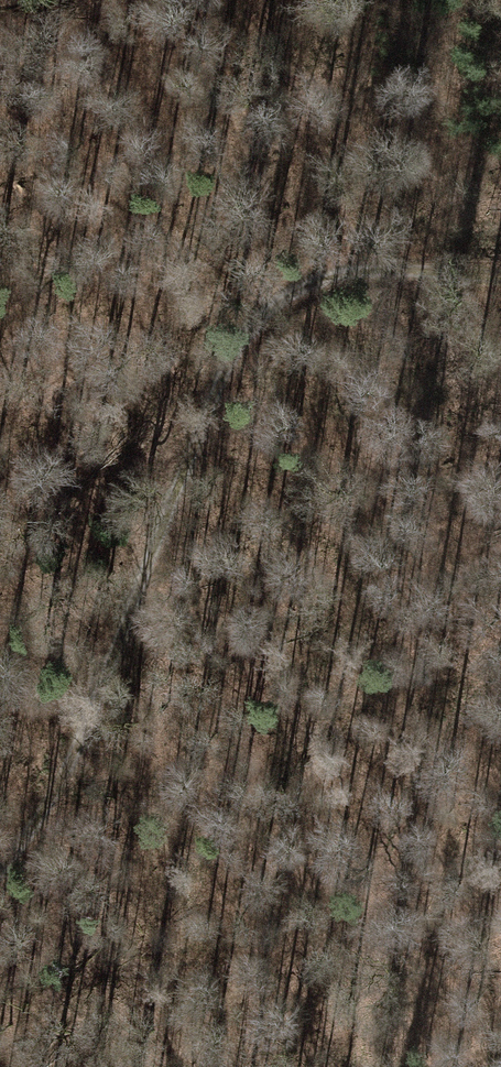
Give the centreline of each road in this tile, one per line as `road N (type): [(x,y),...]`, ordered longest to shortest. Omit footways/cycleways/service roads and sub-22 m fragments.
road 1 (track): [(500,276),(356,272),(270,304),(203,422),(86,734),(0,854)]
road 2 (track): [(360,1066),(383,839),(430,752),(500,662)]
road 3 (track): [(0,410),(113,379),(153,390),(203,422)]

